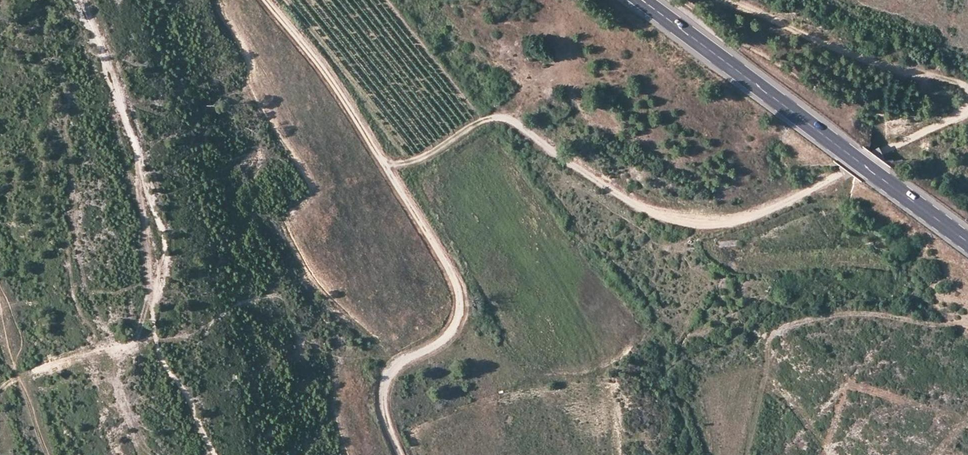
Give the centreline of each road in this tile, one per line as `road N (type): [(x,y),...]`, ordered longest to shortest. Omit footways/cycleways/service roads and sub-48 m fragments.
road 1 (track): [(967,112),(785,202),(709,225),(648,212),(494,117),(413,162),(384,169)]
road 2 (track): [(262,0),(332,81),(462,304),(451,331),(397,363),(384,386),(401,454)]
road 3 (primary): [(967,247),(640,0)]
road 4 (track): [(967,87),(854,54),(730,0)]

